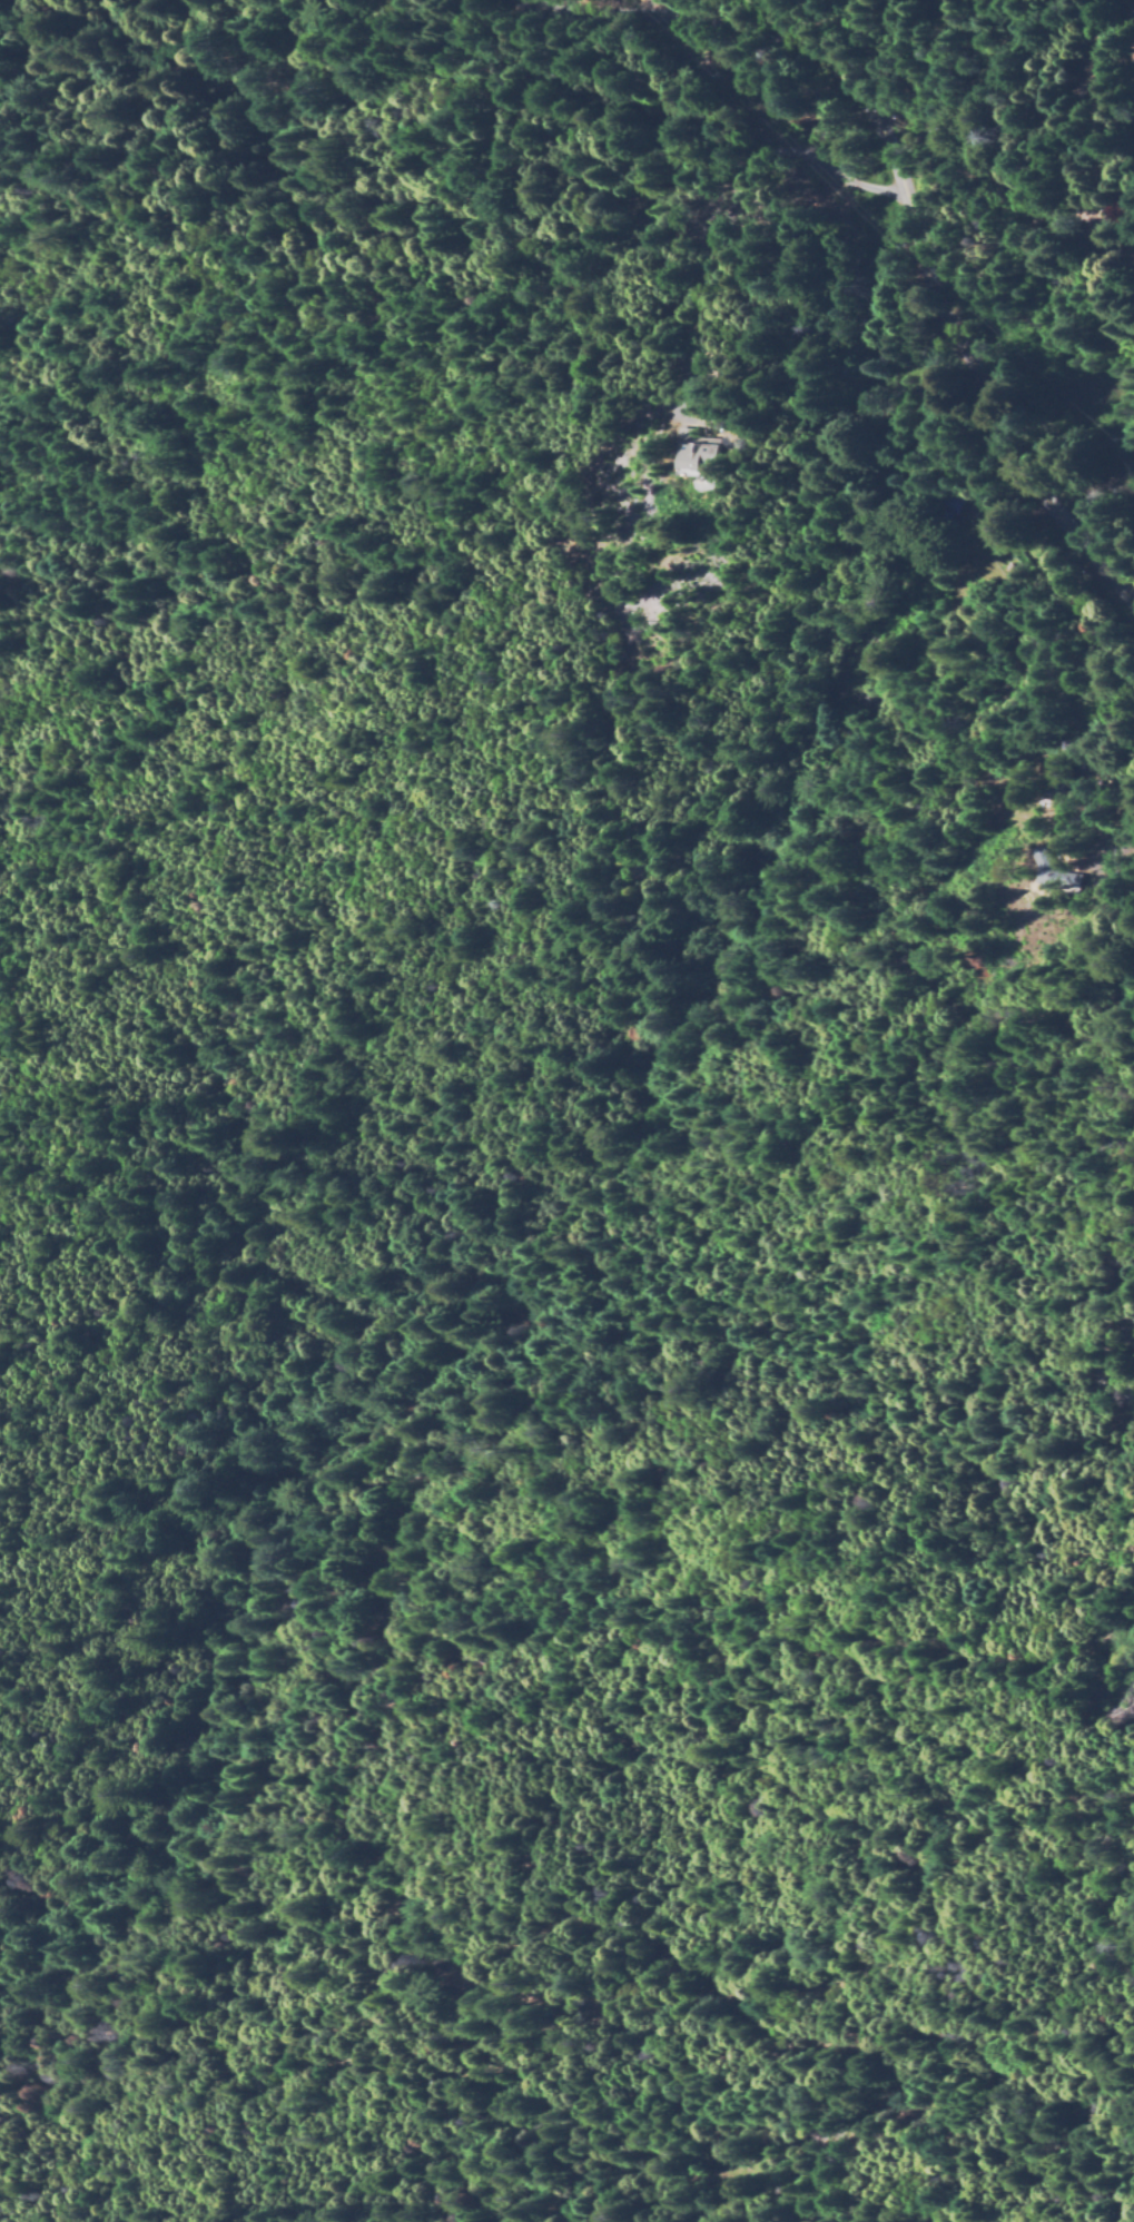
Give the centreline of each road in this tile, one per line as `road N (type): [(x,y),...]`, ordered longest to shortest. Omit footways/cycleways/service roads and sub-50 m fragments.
road 1 (residential): [(1133,611),(1015,461),(921,289),(877,171),(818,86),(753,39),(552,0)]

